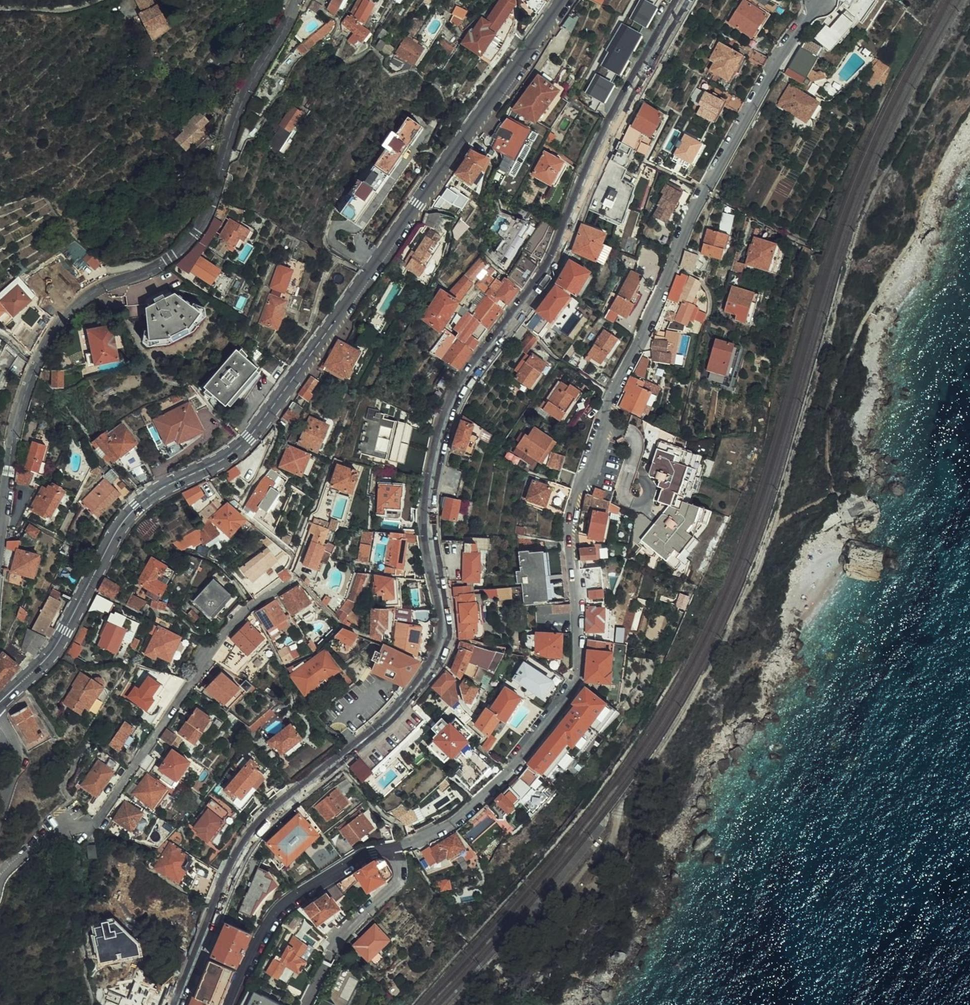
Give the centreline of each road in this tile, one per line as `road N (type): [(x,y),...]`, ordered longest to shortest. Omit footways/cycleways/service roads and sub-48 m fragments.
road 1 (residential): [(819,0),(785,43),(681,233),(577,488),(569,520),(574,682),(469,807),(427,834),(371,849),(292,898),(267,923),(228,1004)]
road 2 (primary): [(680,0),(595,157),(557,252),(447,415),(427,515),(444,624),(435,660),(397,711),(254,832),(179,1004)]
road 3 (primary): [(0,702),(54,649),(121,523),(153,494),(248,438),(561,0)]
road 4 (tertiary): [(0,527),(14,420),(50,335),(96,292),(160,263),(203,222),(231,122),(296,0)]
road 5 (residential): [(0,886),(38,846),(98,808),(235,614),(293,576)]

